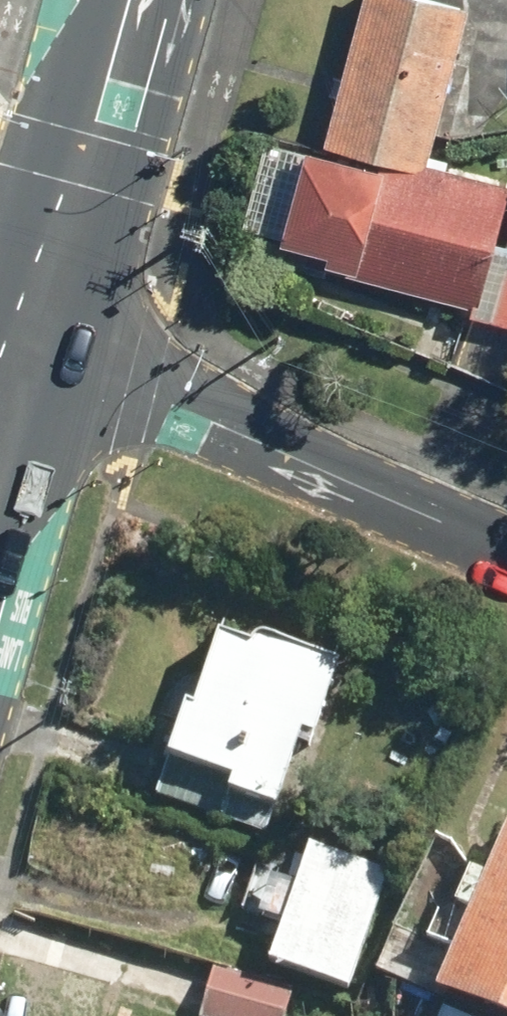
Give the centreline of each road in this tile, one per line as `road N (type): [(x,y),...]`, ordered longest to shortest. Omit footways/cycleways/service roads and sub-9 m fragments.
road 1 (residential): [(35,341),(506,550)]
road 2 (primary): [(129,0),(35,341)]
road 3 (primary): [(35,341),(0,460)]

